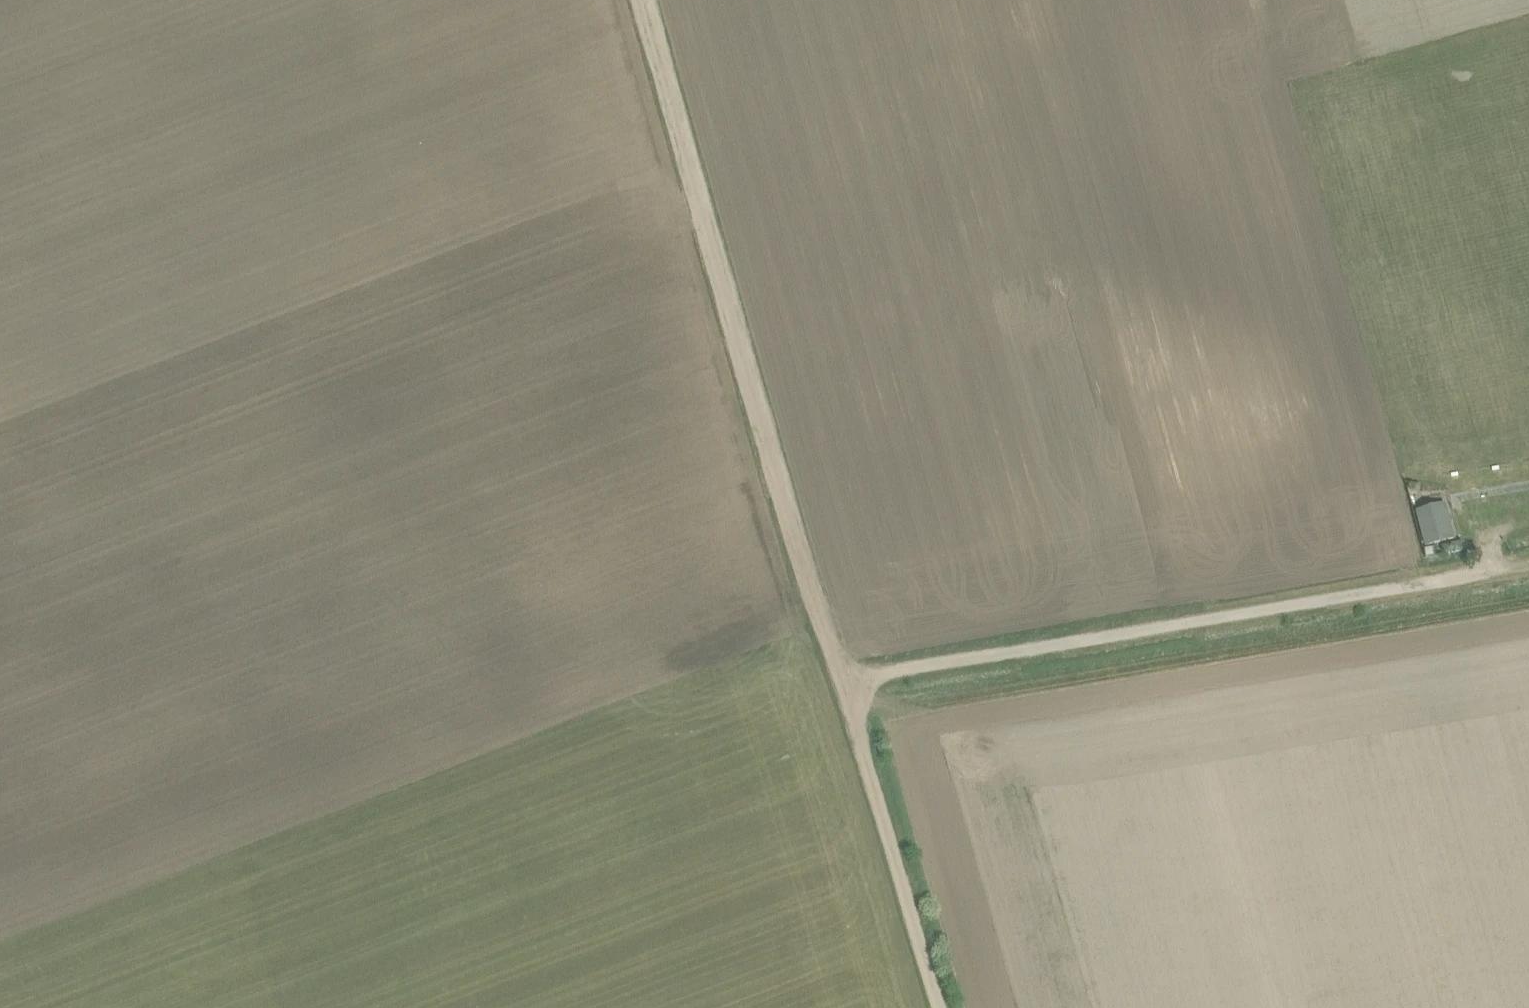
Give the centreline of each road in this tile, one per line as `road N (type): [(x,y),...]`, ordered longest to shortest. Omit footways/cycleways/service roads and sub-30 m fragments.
road 1 (track): [(933,1007),(645,0)]
road 2 (track): [(839,681),(1491,570),(1485,549),(1499,530)]

